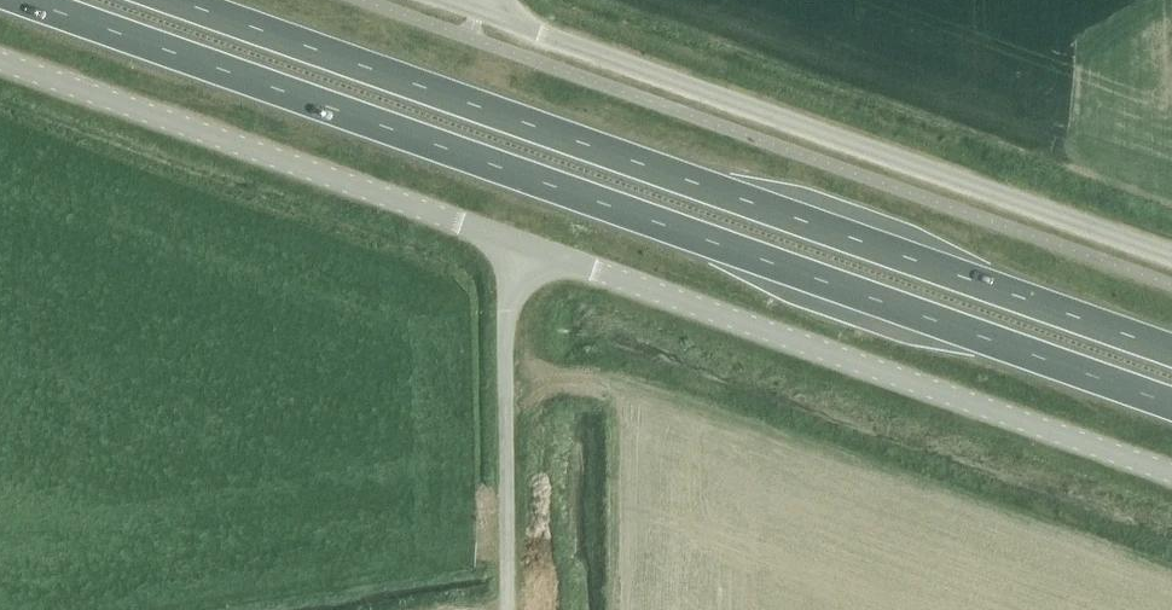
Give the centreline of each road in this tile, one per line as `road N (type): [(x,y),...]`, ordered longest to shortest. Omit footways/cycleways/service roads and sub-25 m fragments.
road 1 (trunk): [(25,0),(1171,404)]
road 2 (trunk): [(1171,352),(190,0)]
road 3 (unclassified): [(1171,254),(481,11)]
road 4 (unclassified): [(525,245),(1171,473)]
road 5 (unclassified): [(0,64),(525,245)]
road 6 (unclassified): [(510,609),(508,303),(525,245)]

